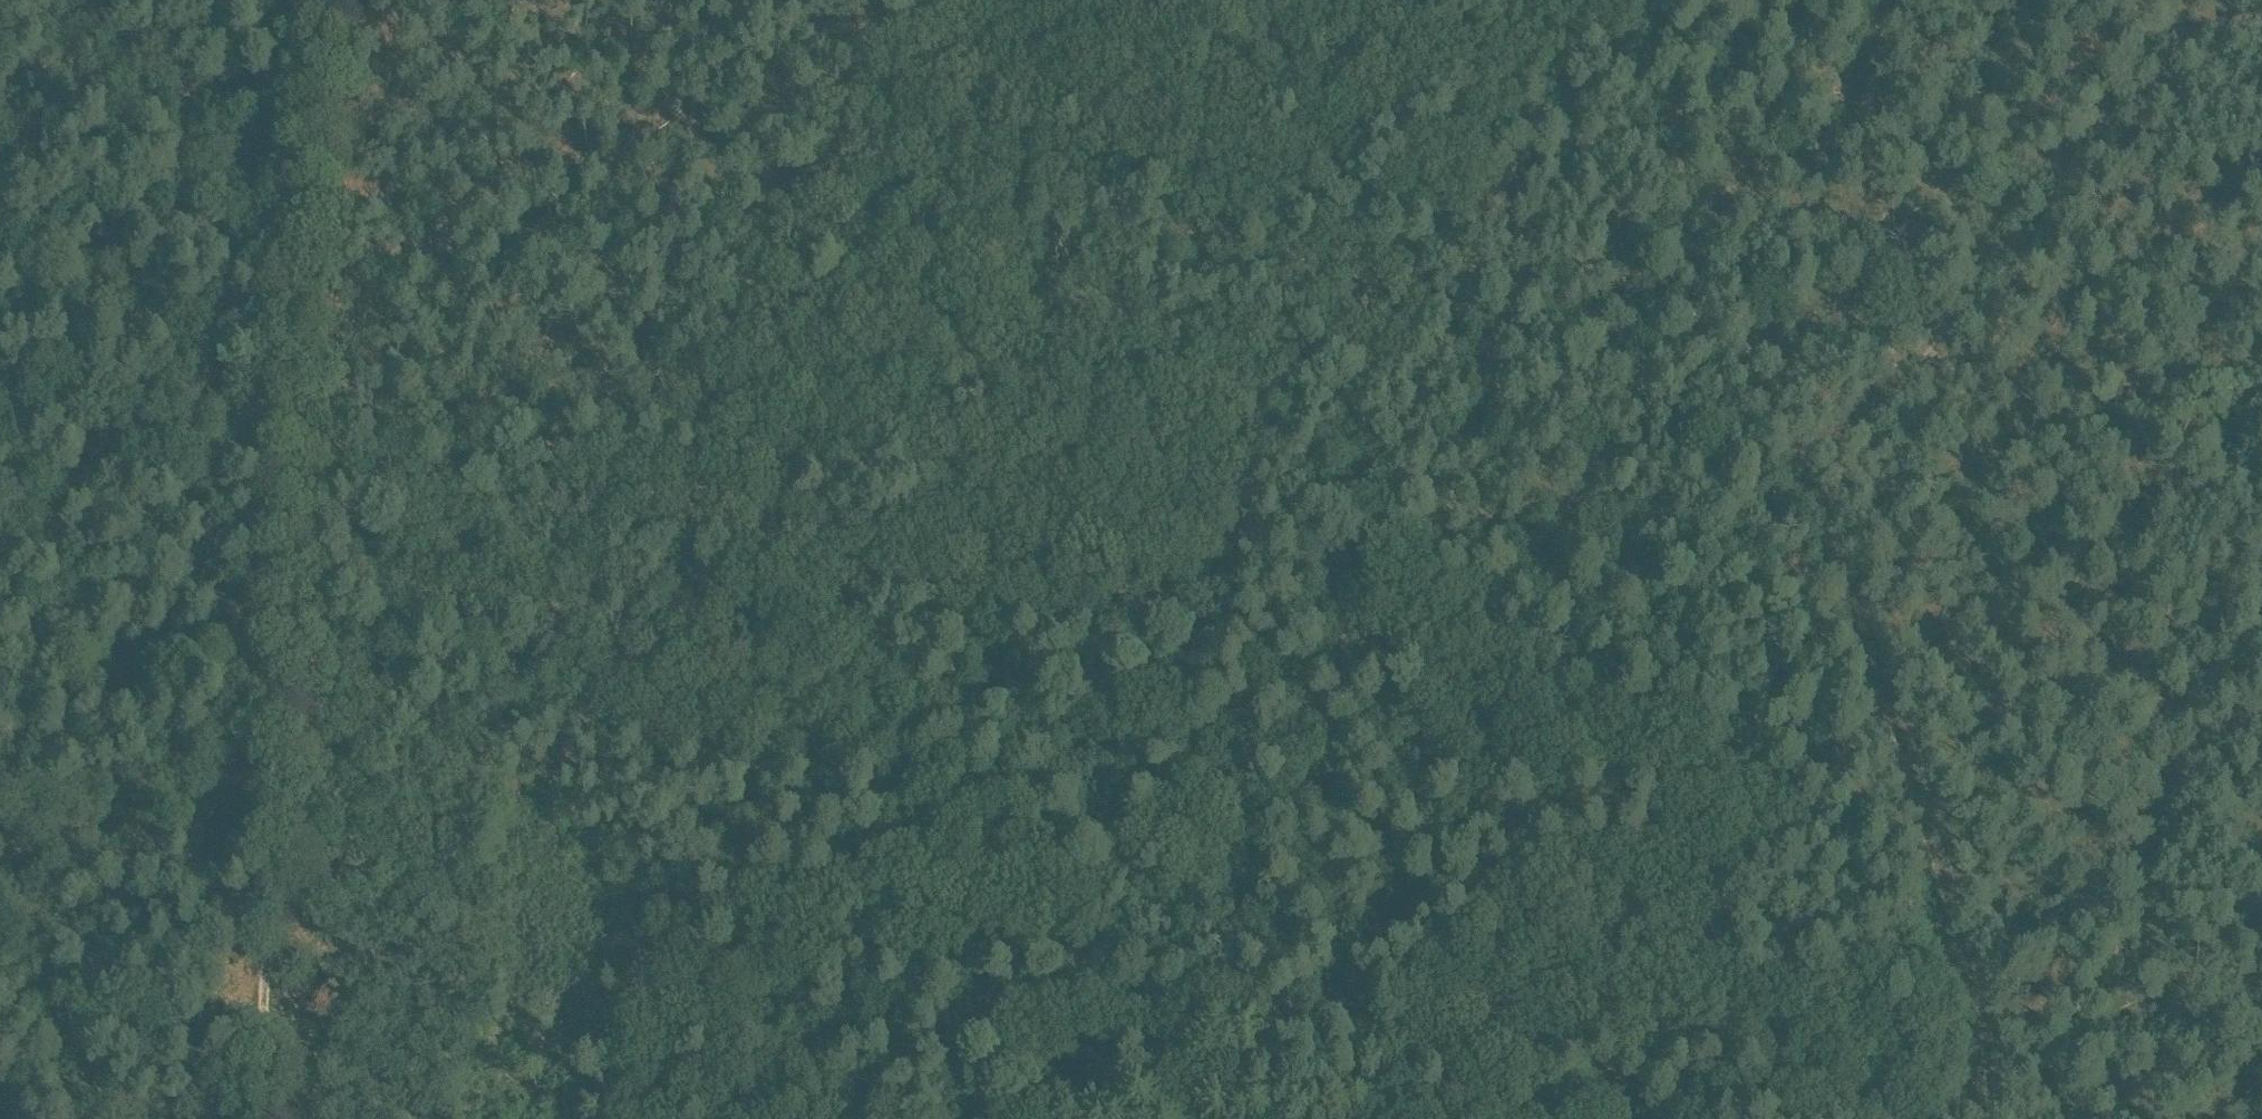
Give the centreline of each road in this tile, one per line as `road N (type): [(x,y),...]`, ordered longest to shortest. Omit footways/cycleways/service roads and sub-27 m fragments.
road 1 (track): [(616,1118),(638,1077),(683,1066),(839,988),(947,962),(1030,958),(1123,941),(1219,908),(1277,864),(1362,651),(1426,553),(1557,228),(1659,24),(1688,0)]
road 2 (track): [(1884,0),(1879,67),(1943,175),(1980,263),(1960,325),(1860,504),(1847,569),(1974,997),(1986,1118)]
road 3 (track): [(270,1118),(331,0)]
road 4 (track): [(2255,0),(2141,23),(1987,34),(1897,97)]

